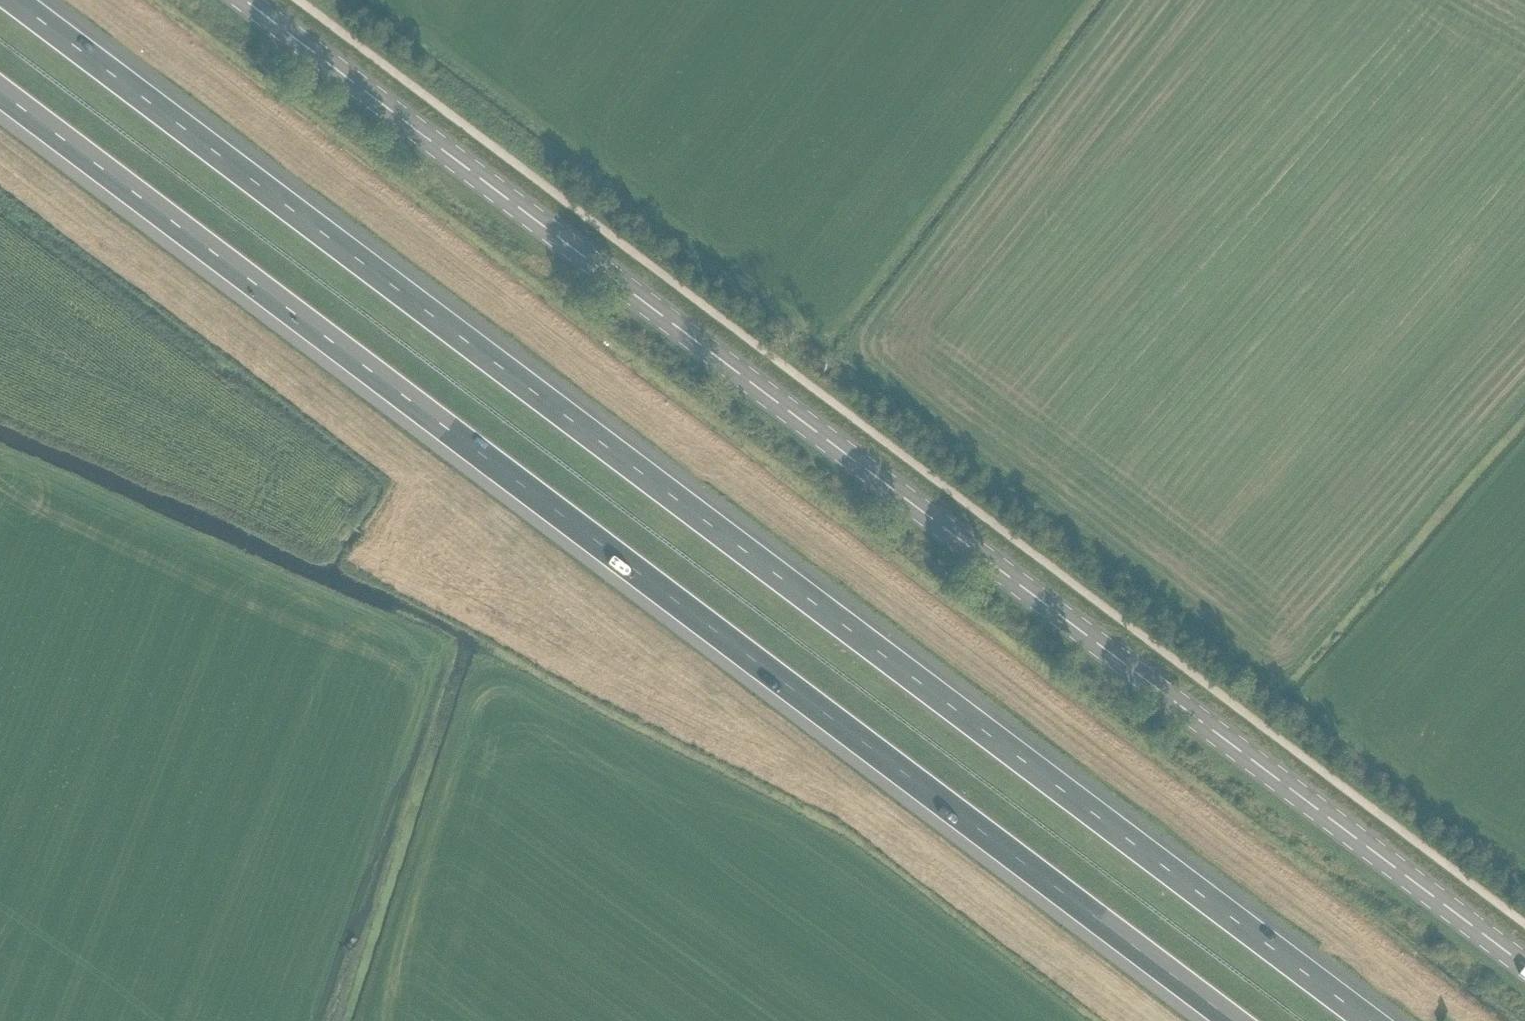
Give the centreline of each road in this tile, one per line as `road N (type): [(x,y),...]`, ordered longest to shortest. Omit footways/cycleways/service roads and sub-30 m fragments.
road 1 (motorway): [(1364,1020),(14,0)]
road 2 (tertiary): [(1524,974),(239,0)]
road 3 (motorway): [(0,93),(1226,1020)]

